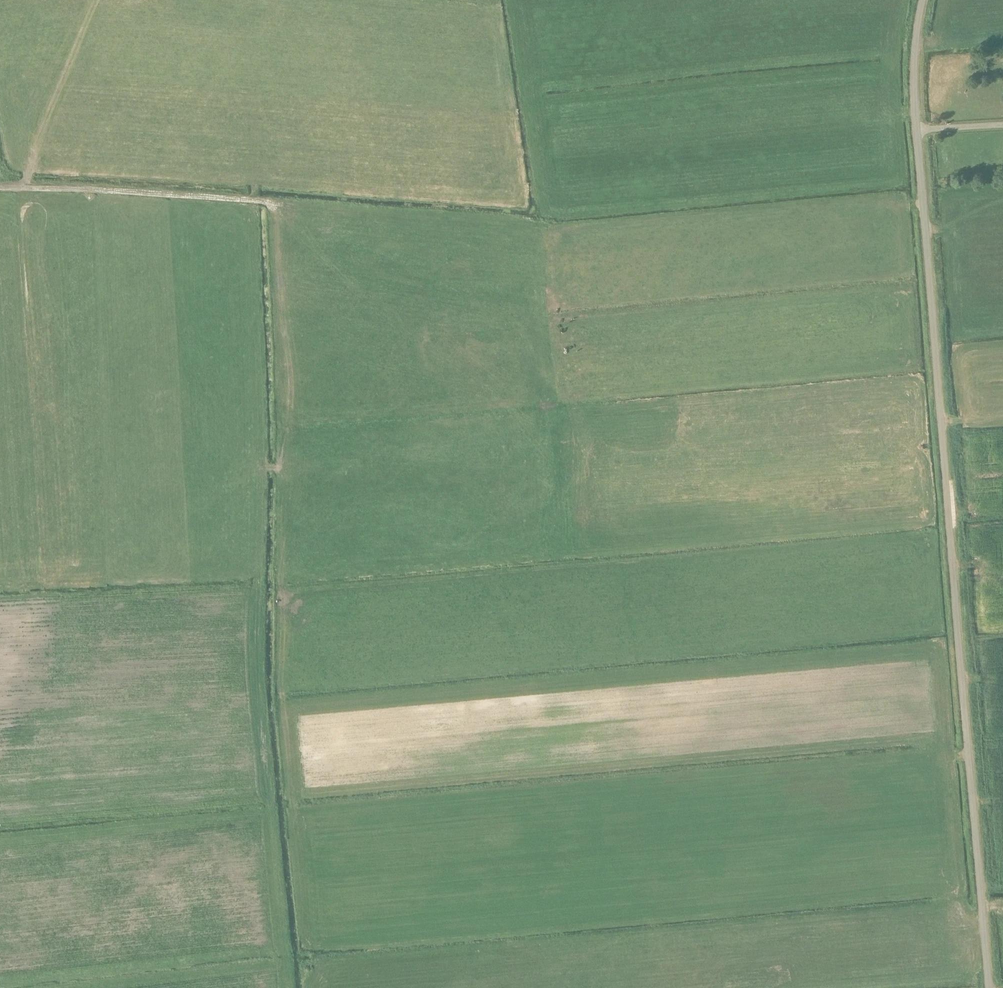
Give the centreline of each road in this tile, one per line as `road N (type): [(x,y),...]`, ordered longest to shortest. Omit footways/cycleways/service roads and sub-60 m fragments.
road 1 (unclassified): [(987,987),(912,73),(921,0)]

